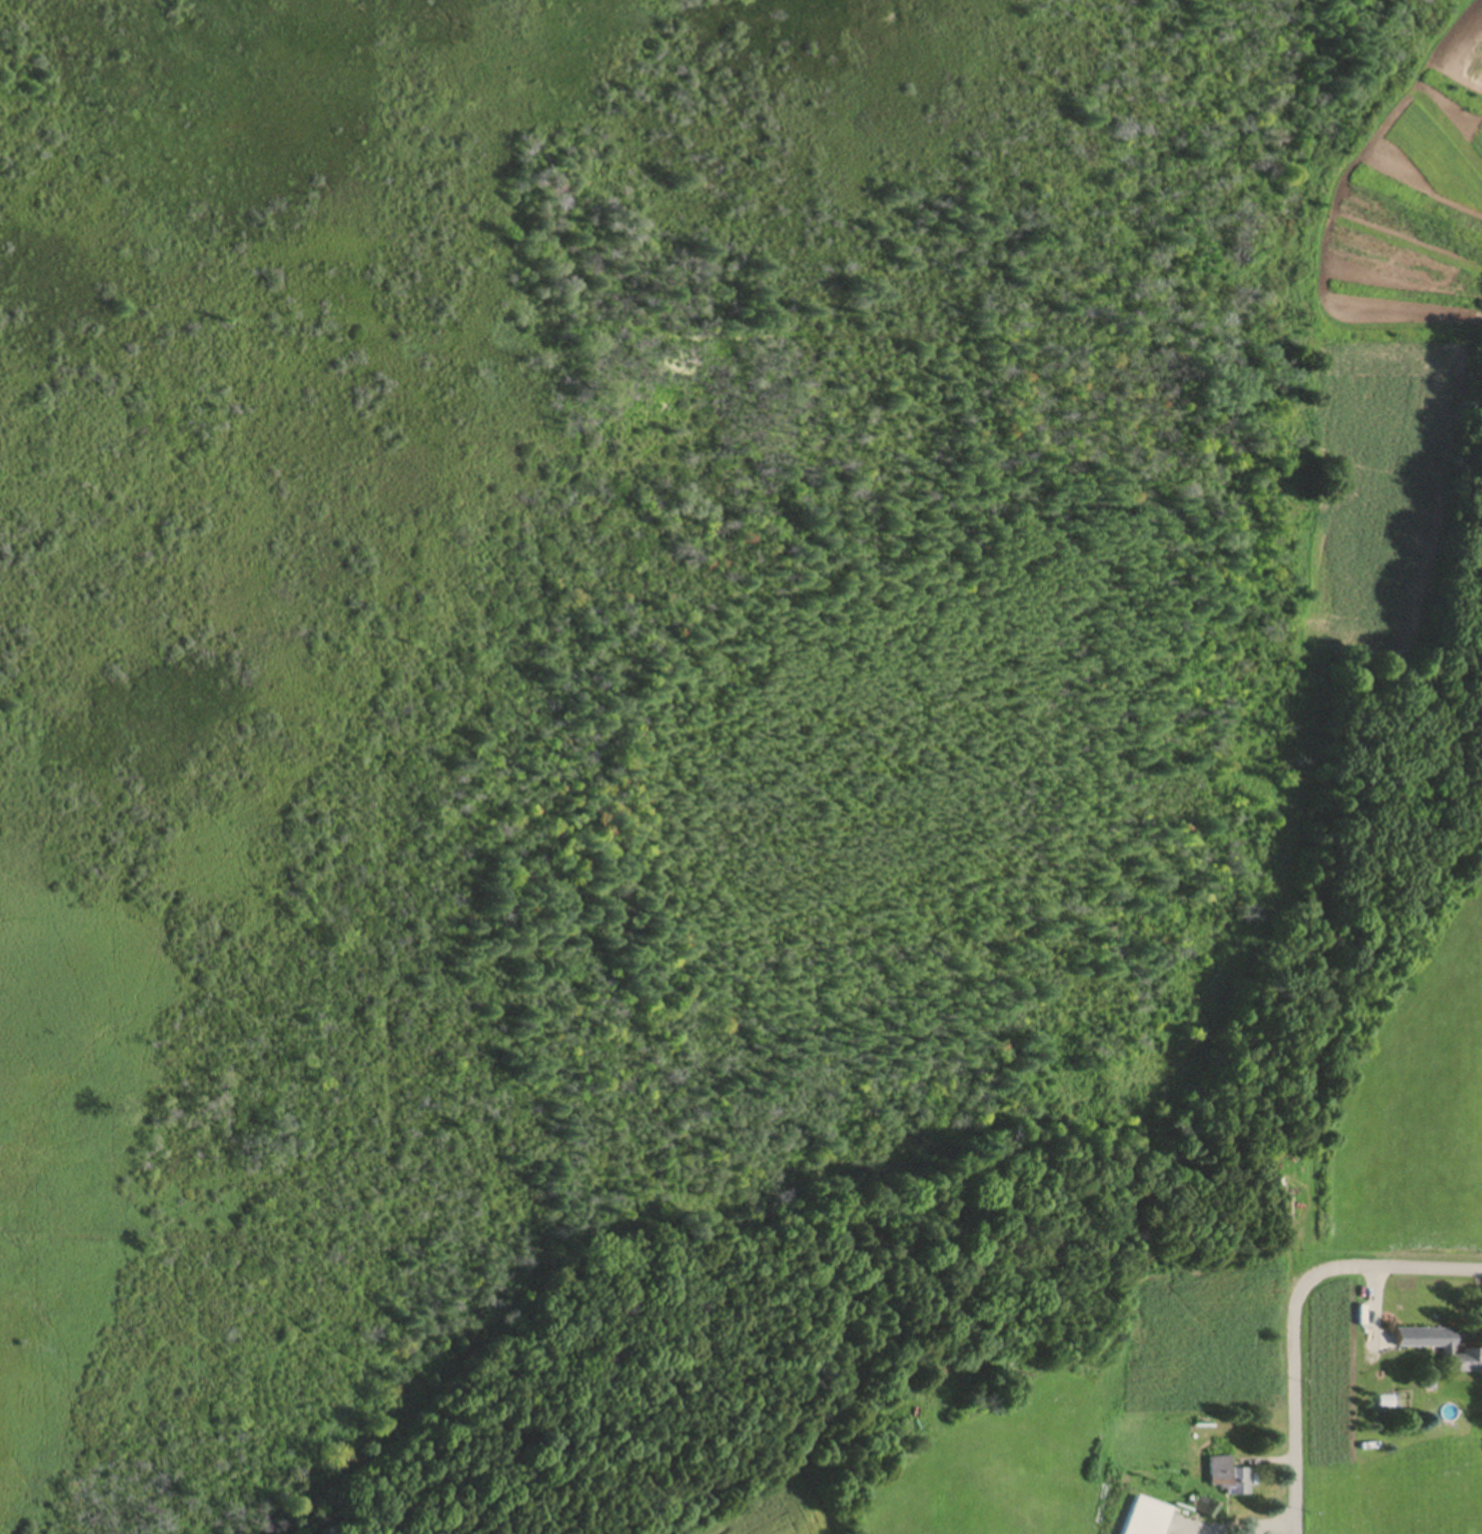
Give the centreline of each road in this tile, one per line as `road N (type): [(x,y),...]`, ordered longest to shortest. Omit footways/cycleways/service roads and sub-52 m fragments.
road 1 (residential): [(1293,1533),(1292,1329),(1315,1271),(1481,1274)]

